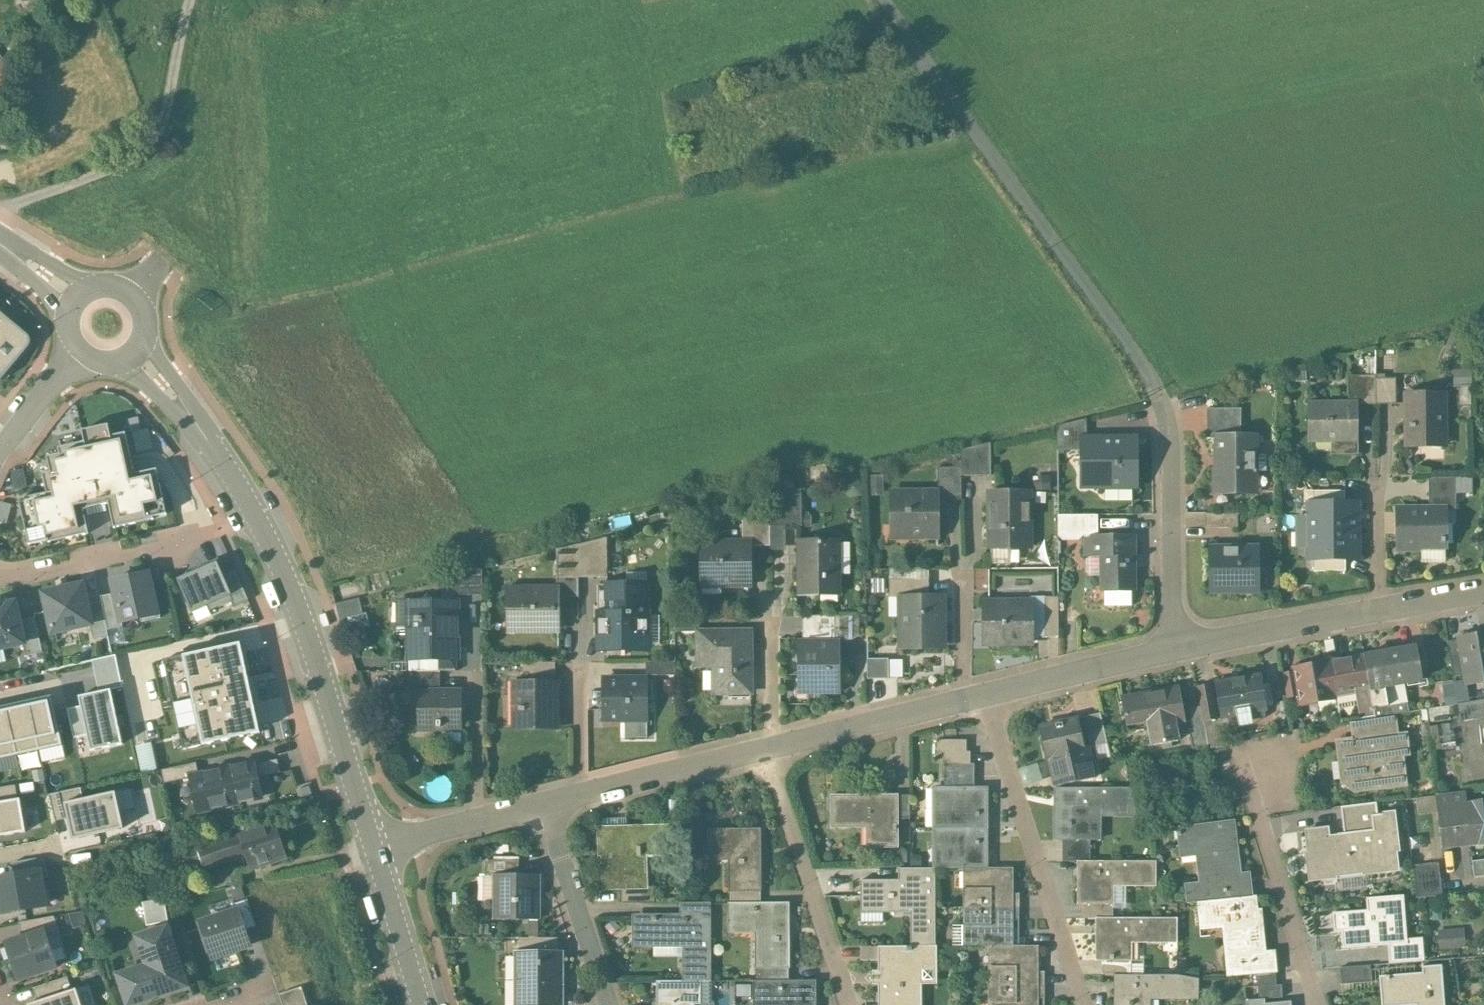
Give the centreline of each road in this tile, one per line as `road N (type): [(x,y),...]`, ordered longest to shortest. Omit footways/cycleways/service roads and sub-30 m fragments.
road 1 (residential): [(884,0),(1155,390),(1168,424),(1175,652)]
road 2 (tertiary): [(136,352),(223,462),(270,540),(321,650),(376,849)]
road 3 (residential): [(982,697),(1086,1004)]
road 4 (residential): [(1175,652),(1483,595)]
road 5 (residential): [(768,749),(851,1004)]
road 6 (residential): [(540,805),(768,749)]
road 7 (residential): [(1249,784),(1321,1004)]
road 8 (residential): [(768,749),(982,697)]
road 9 (residential): [(540,805),(607,1004)]
road 10 (residential): [(0,576),(195,538)]
road 11 (residential): [(982,697),(1175,652)]
road 12 (residential): [(376,849),(540,805)]
road 13 (tertiary): [(376,849),(423,1004)]
road 14 (residential): [(78,354),(0,457)]
road 15 (tertiary): [(136,352),(147,323),(135,295),(106,284),(78,296)]

